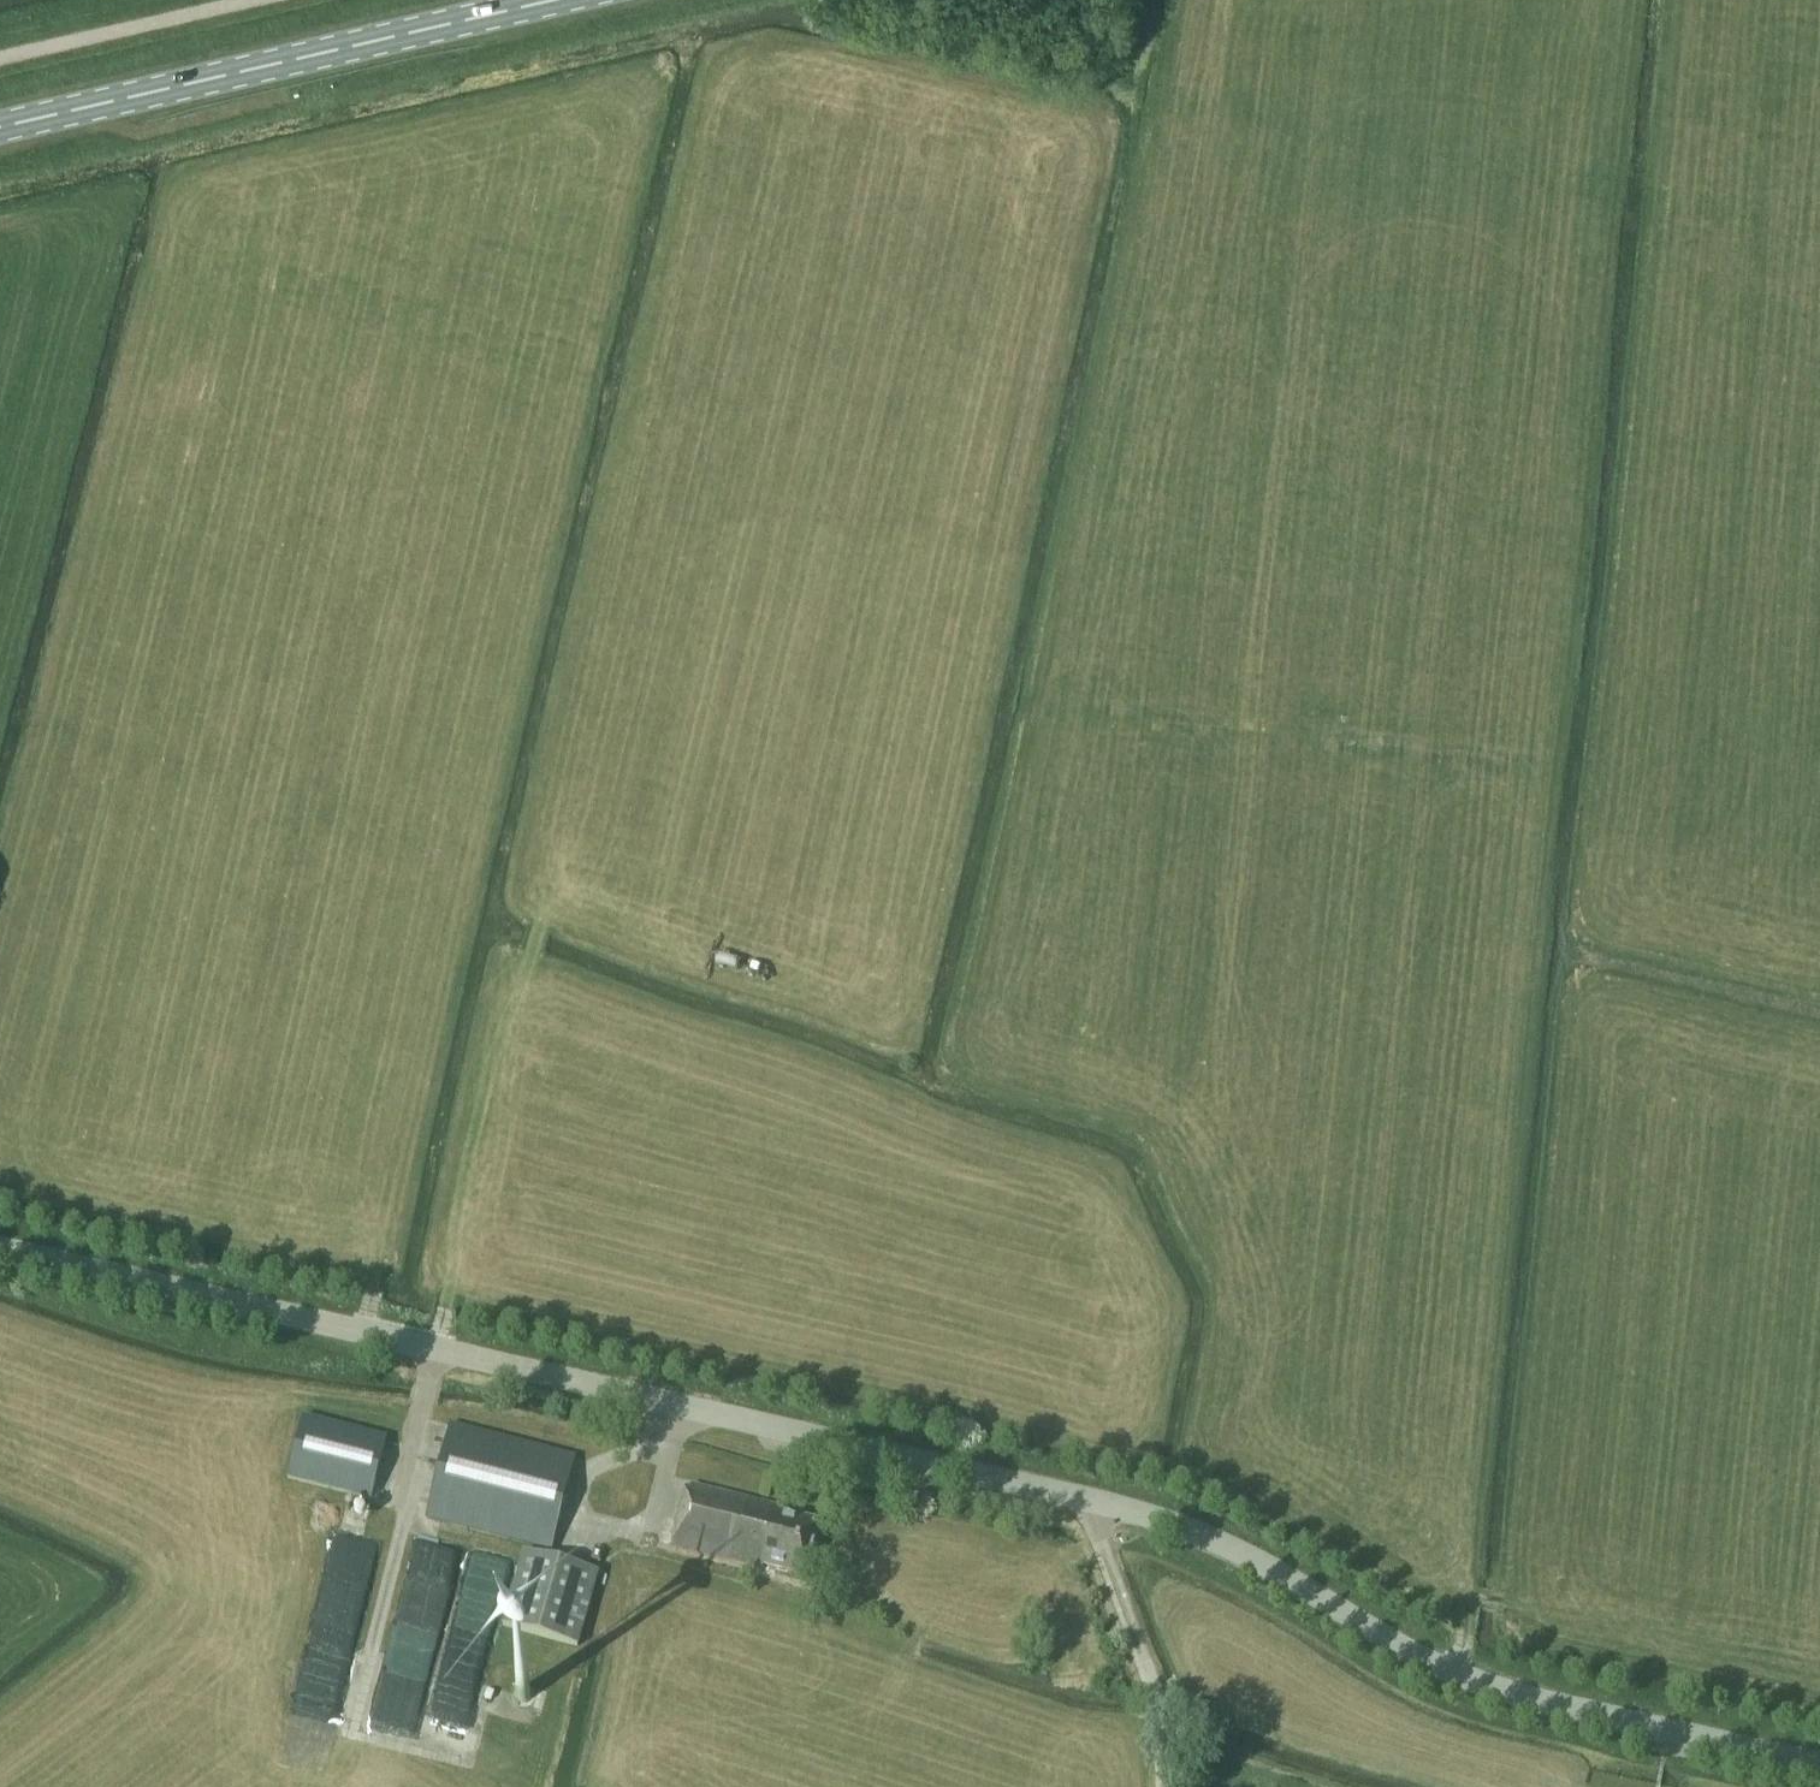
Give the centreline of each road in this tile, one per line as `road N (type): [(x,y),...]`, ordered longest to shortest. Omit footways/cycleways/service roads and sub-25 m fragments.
road 1 (tertiary): [(0,1246),(1147,1513),(1232,1546),(1398,1643),(1478,1680),(1819,1762)]
road 2 (primary): [(0,126),(548,0)]

